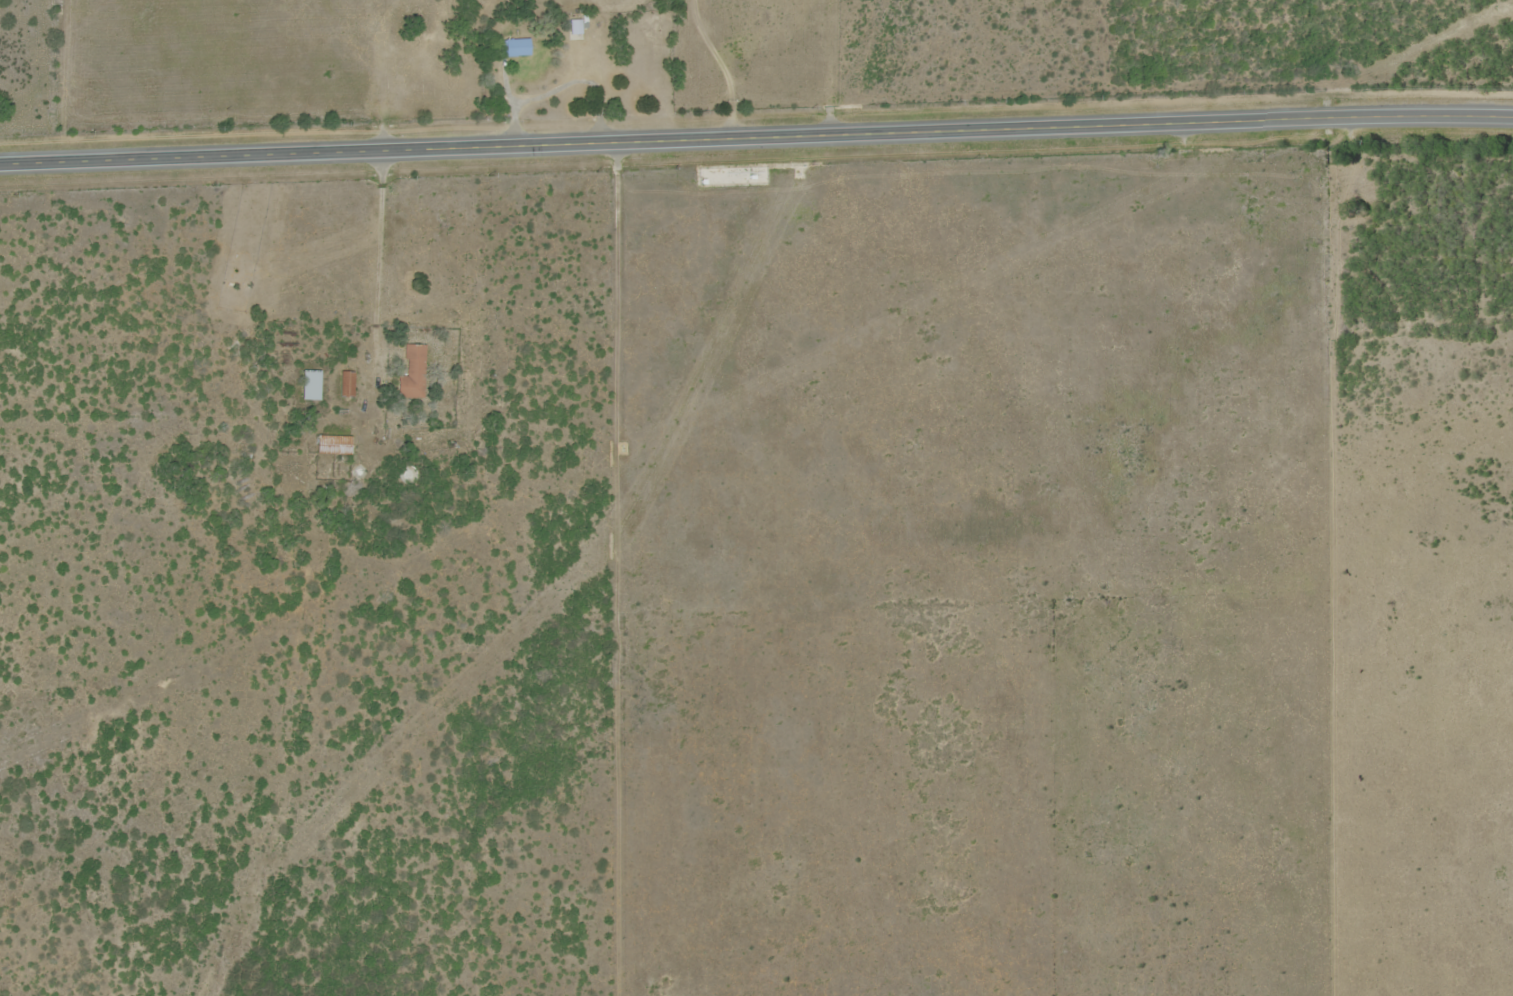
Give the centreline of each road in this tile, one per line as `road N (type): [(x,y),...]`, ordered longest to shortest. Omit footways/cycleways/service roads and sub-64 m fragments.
road 1 (secondary): [(1512,126),(1359,121),(0,164)]

